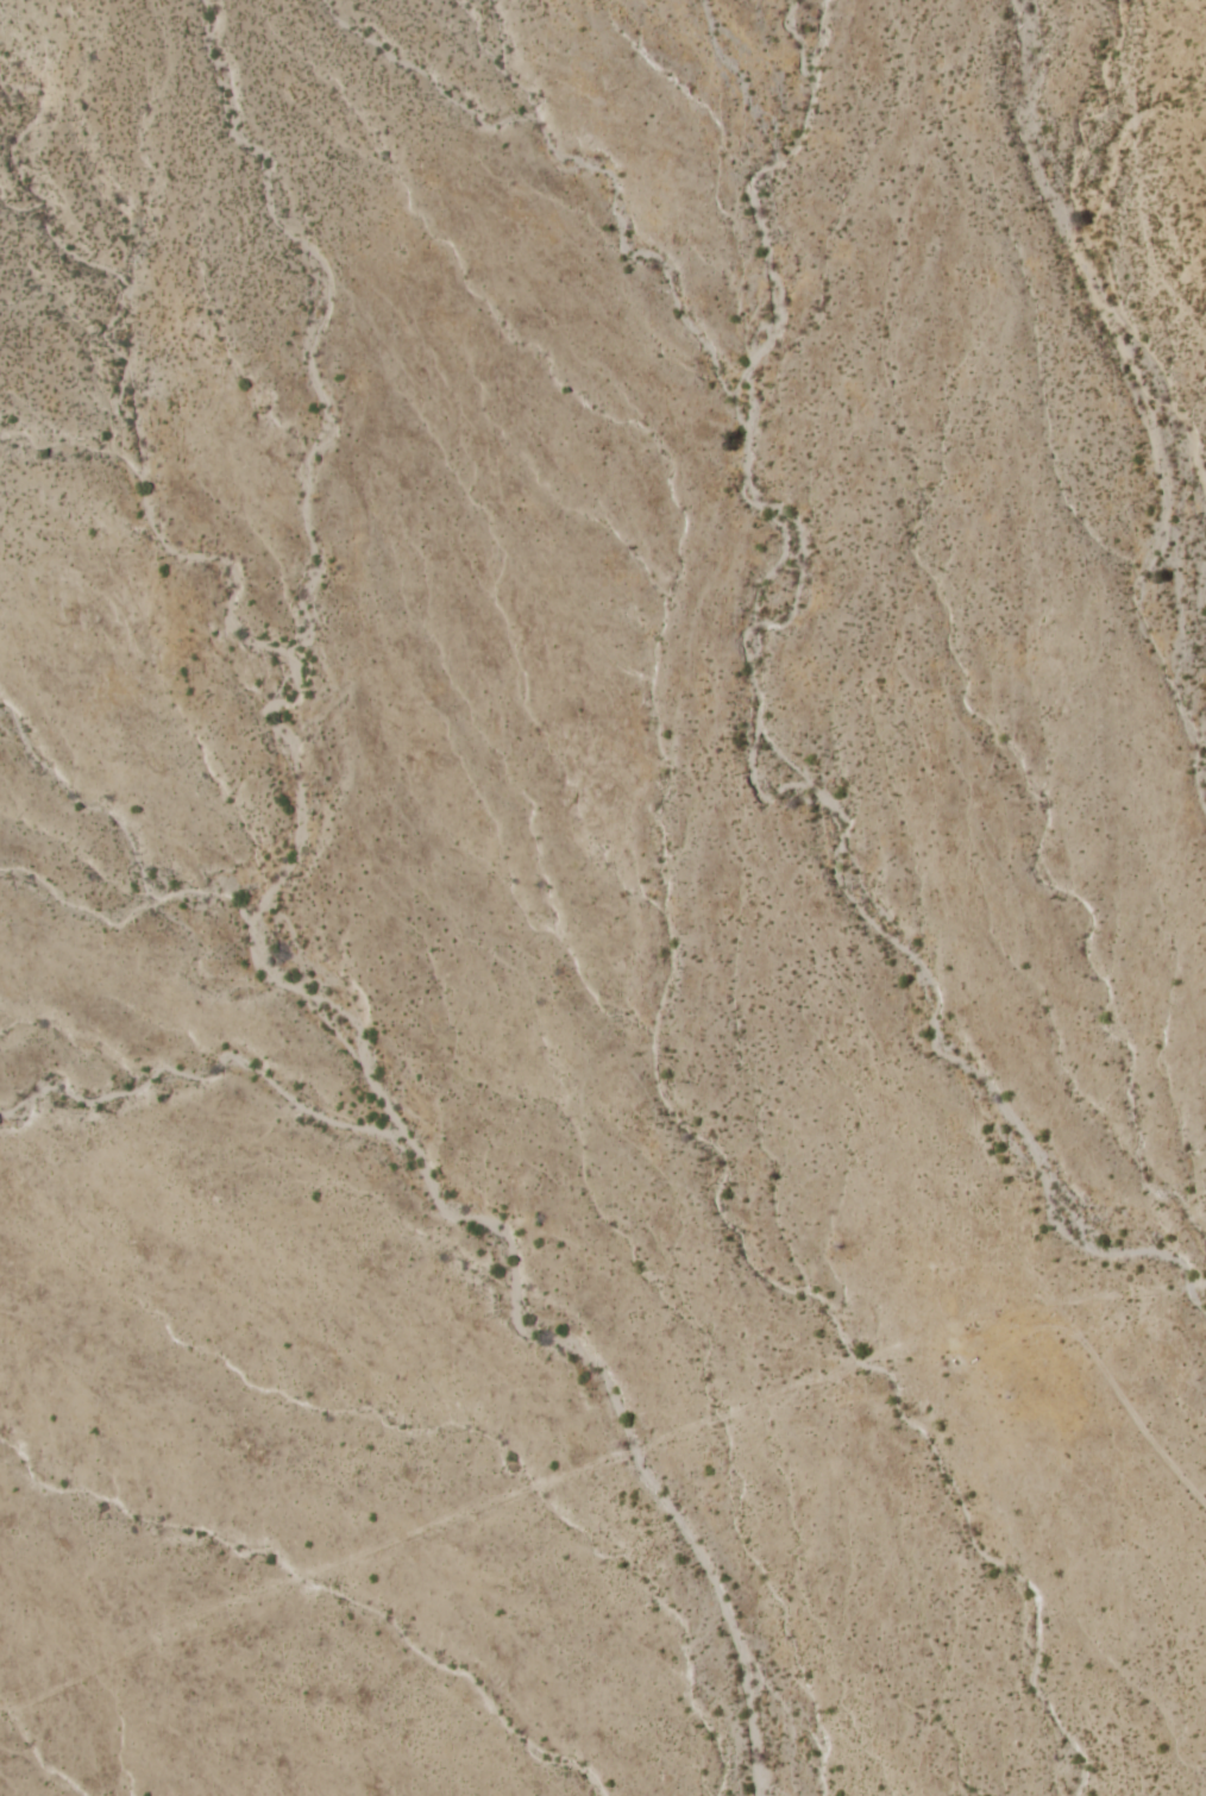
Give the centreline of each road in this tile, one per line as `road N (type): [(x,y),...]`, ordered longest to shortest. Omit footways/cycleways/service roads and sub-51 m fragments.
road 1 (track): [(1205,1504),(1068,1329),(1026,1327),(997,1362),(967,1362)]

